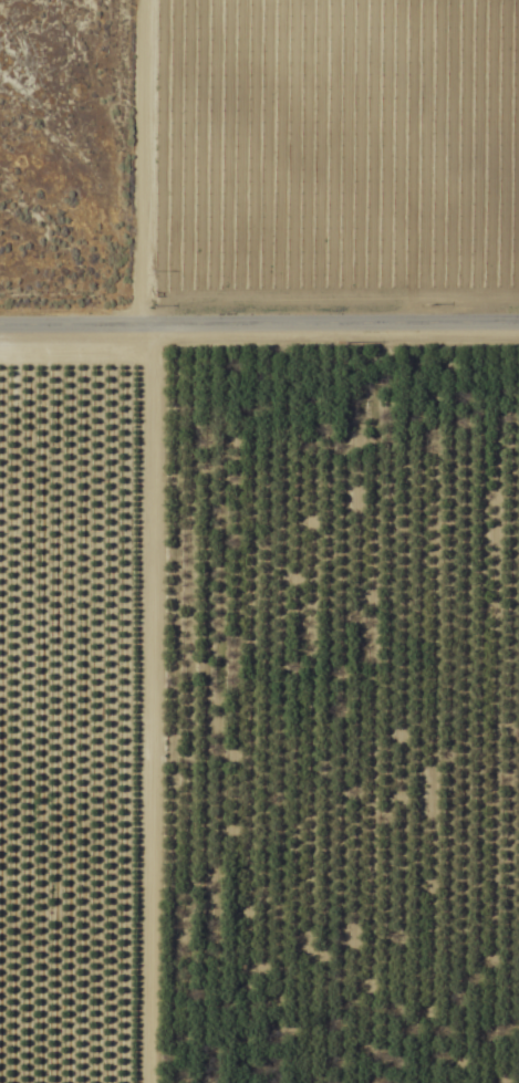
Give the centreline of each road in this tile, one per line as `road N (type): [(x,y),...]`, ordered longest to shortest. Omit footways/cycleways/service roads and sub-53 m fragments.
road 1 (track): [(141,0),(138,1082)]
road 2 (residential): [(518,318),(0,320)]

